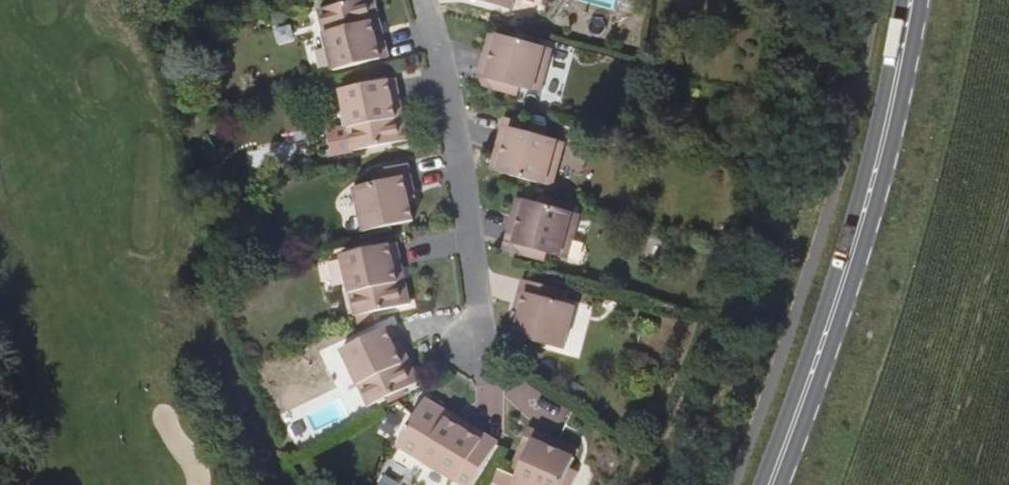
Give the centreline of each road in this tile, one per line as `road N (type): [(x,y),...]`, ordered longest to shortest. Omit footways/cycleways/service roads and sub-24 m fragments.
road 1 (secondary): [(767,484),(861,210),(906,0)]
road 2 (residential): [(473,313),(456,165),(418,0)]

